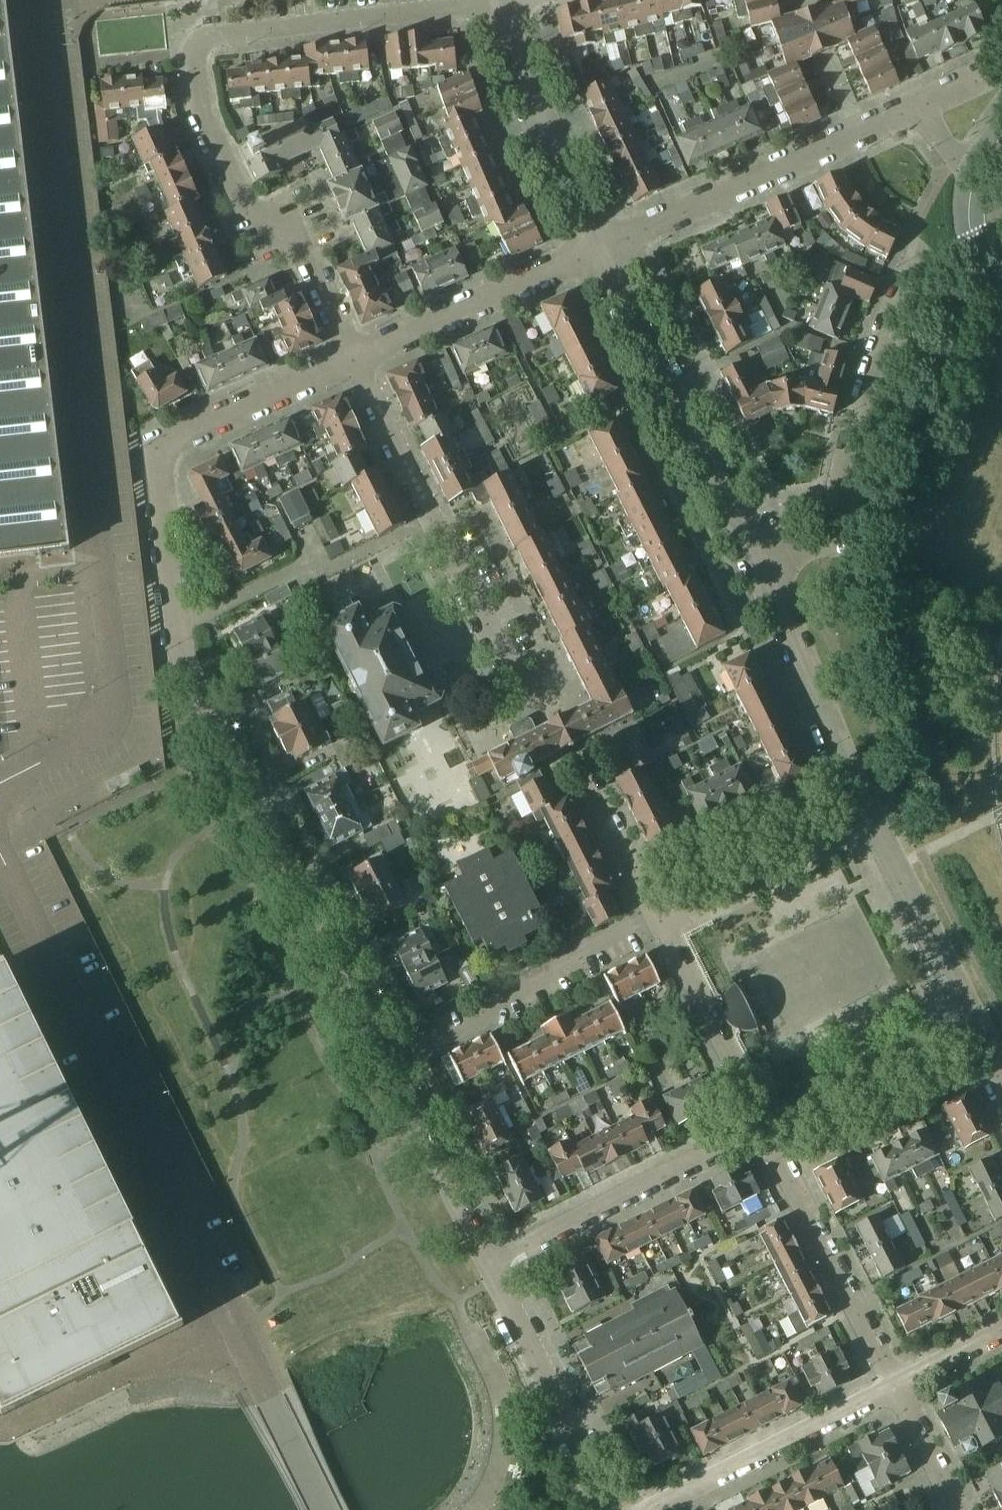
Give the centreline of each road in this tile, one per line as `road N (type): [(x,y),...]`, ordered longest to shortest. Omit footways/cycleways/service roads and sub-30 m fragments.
road 1 (residential): [(487,1266),(183,663),(158,448),(352,355)]
road 2 (unclassified): [(0,781),(111,716),(34,0)]
road 3 (unclassified): [(327,1509),(0,850)]
road 4 (residential): [(500,2),(210,36),(199,46),(200,104),(246,205),(302,246),(352,355)]
road 5 (residential): [(659,920),(550,705),(513,680),(352,355)]
road 6 (residential): [(600,246),(916,105),(974,176)]
road 7 (residential): [(760,570),(600,246)]
road 8 (residential): [(760,570),(832,526),(917,267)]
road 9 (residential): [(487,1266),(762,1125)]
road 10 (residential): [(893,1385),(762,1125)]
road 11 (residential): [(893,1385),(646,1509)]
road 12 (residential): [(612,1509),(487,1266)]
road 13 (residential): [(352,355),(600,246)]
road 14 (residential): [(430,1048),(483,1021),(495,997),(659,920)]
road 15 (residential): [(866,815),(760,570)]
road 16 (residential): [(600,246),(520,70),(500,2)]
road 17 (residential): [(762,1125),(969,1018)]
road 18 (residential): [(659,920),(866,815)]
road 19 (residential): [(762,1125),(659,920)]
road 20 (residential): [(969,1018),(866,815)]
road 21 (residential): [(958,1509),(893,1385)]
road 22 (unclassified): [(1001,307),(971,234),(974,176)]
road 23 (residential): [(1001,1332),(893,1385)]

